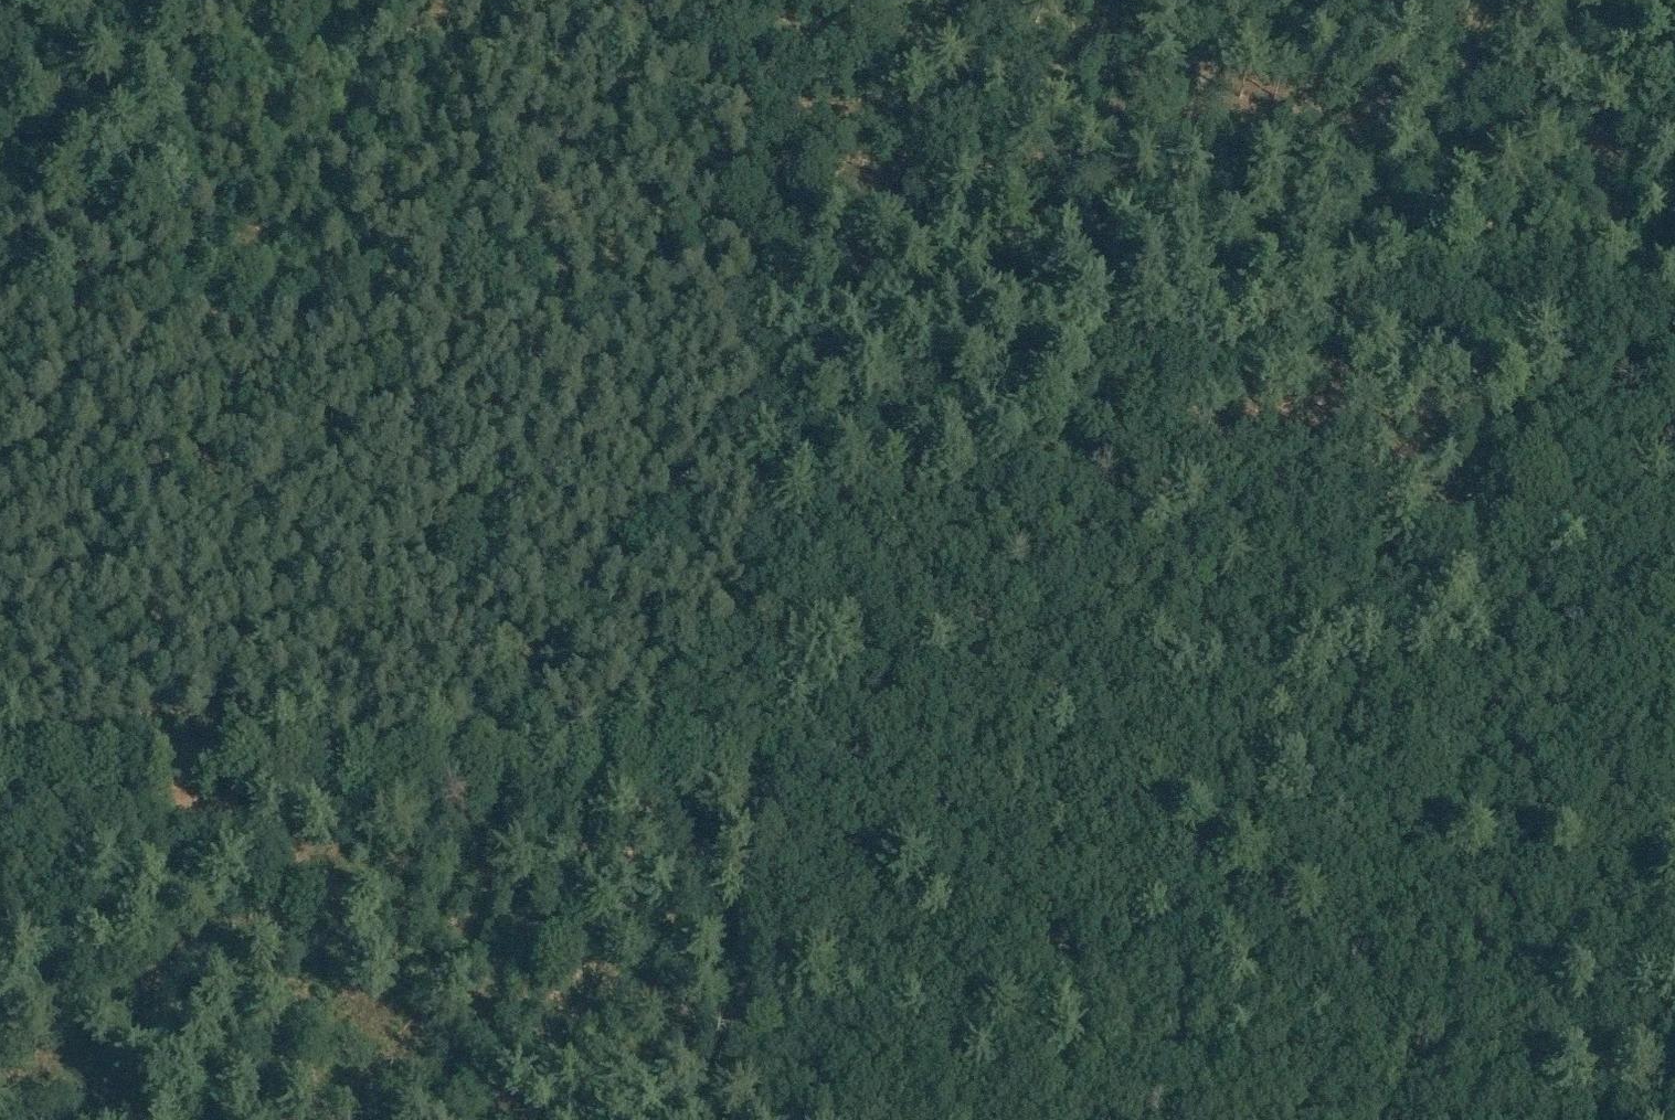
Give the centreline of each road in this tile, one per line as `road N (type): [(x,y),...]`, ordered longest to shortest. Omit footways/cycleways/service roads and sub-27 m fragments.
road 1 (track): [(1674,319),(0,325)]
road 2 (track): [(812,1119),(763,1045),(767,906),(752,862),(750,753),(754,321)]

